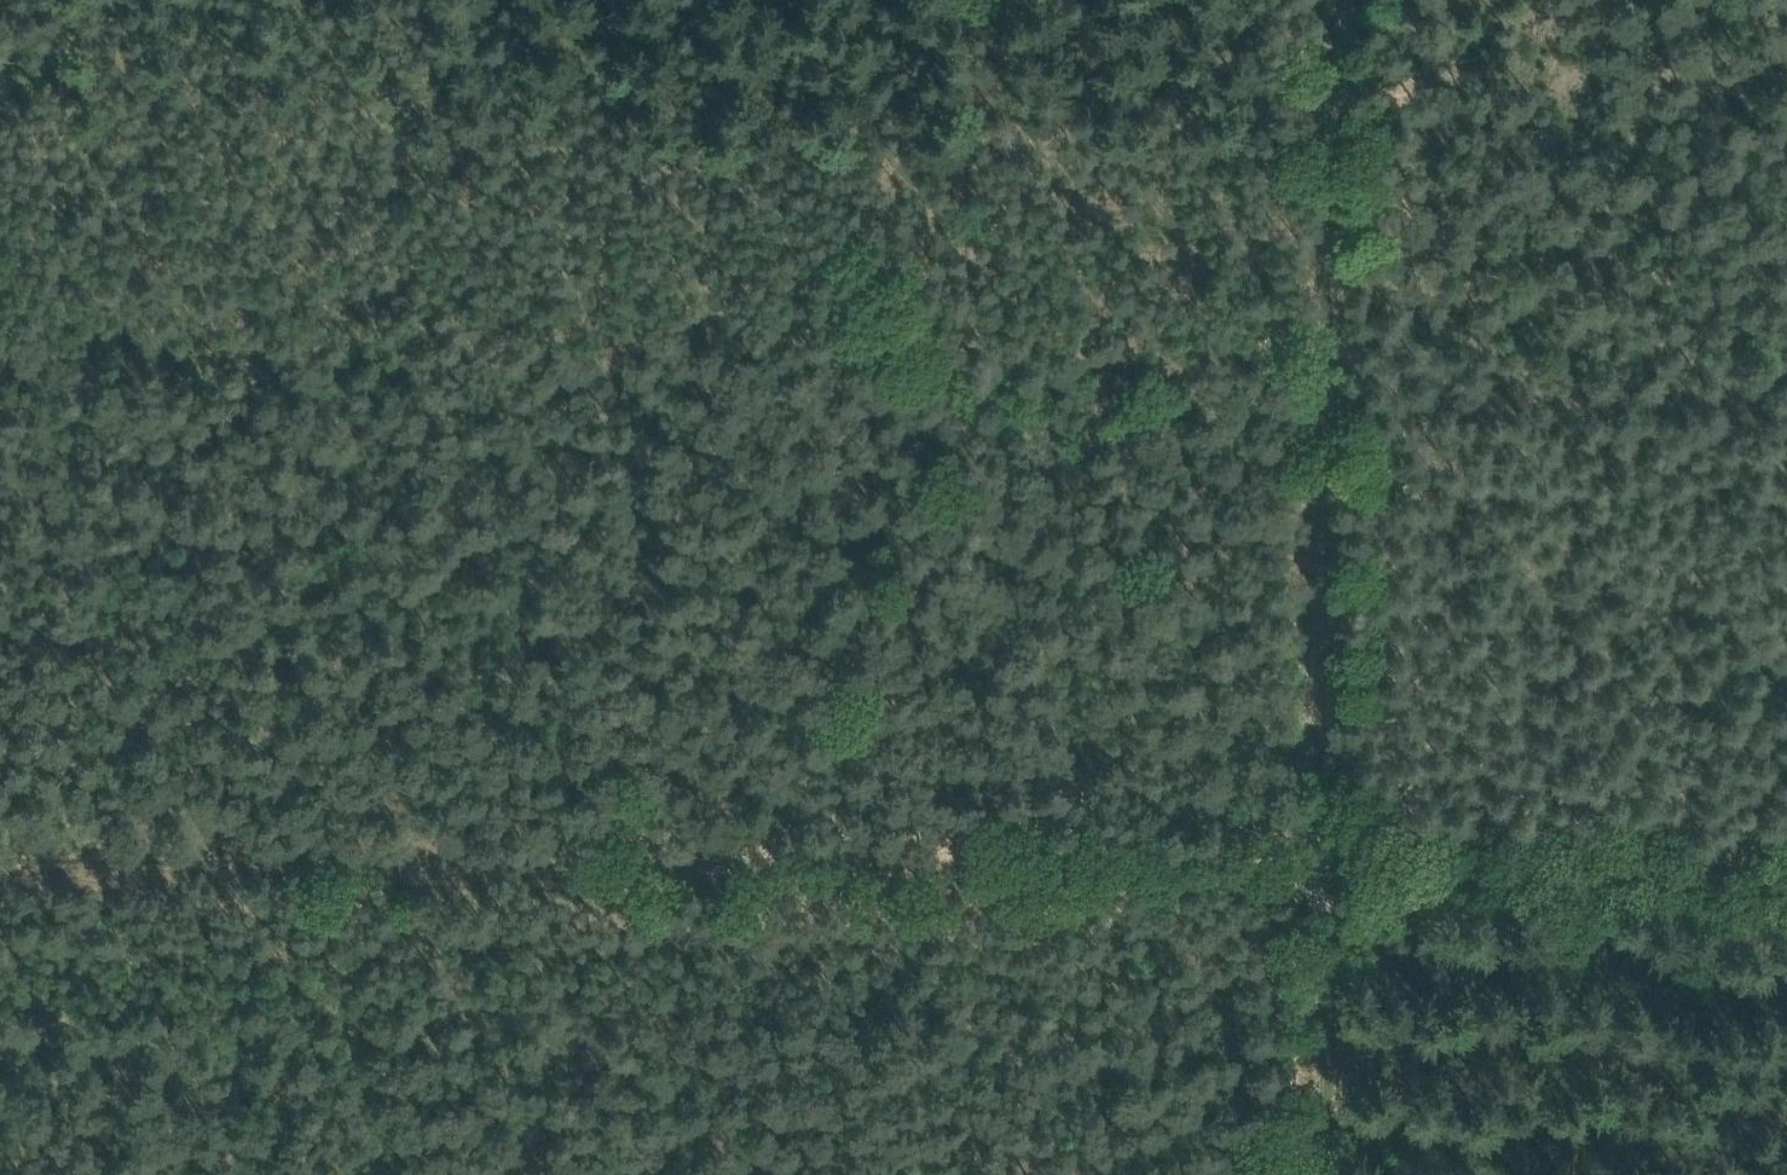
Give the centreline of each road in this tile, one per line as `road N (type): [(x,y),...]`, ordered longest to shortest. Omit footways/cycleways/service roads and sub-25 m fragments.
road 1 (track): [(1334,862),(0,860)]
road 2 (track): [(1338,0),(1334,862)]
road 3 (track): [(1786,868),(1334,862)]
road 4 (track): [(1334,862),(1333,1174)]

